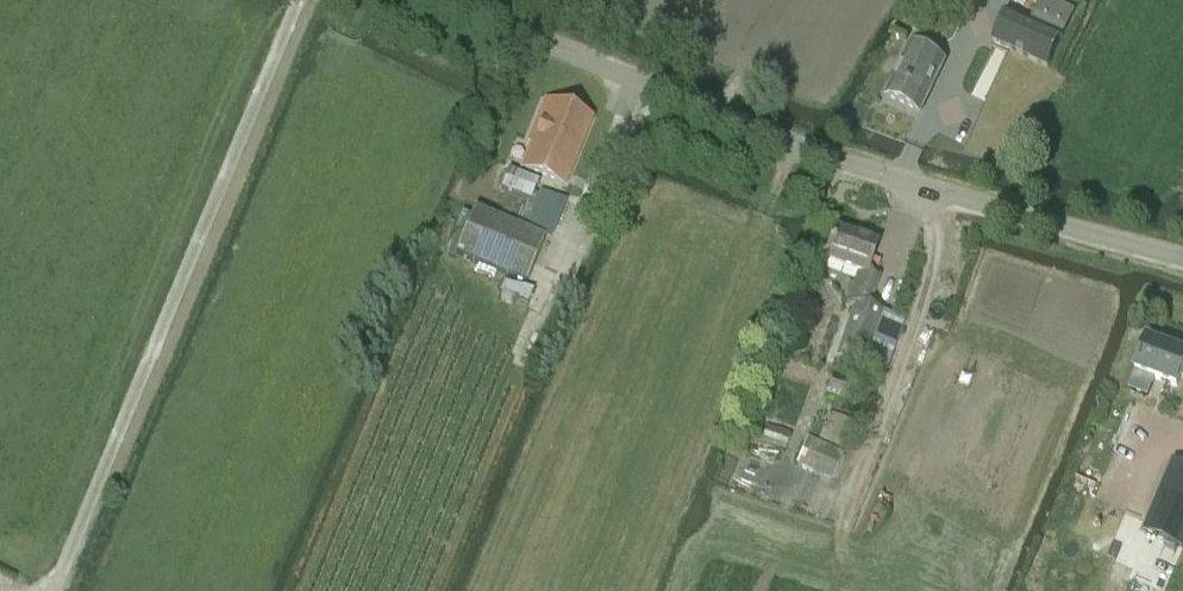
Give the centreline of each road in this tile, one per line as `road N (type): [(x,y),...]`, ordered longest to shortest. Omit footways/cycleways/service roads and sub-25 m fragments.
road 1 (tertiary): [(1182,259),(768,138),(448,0)]

